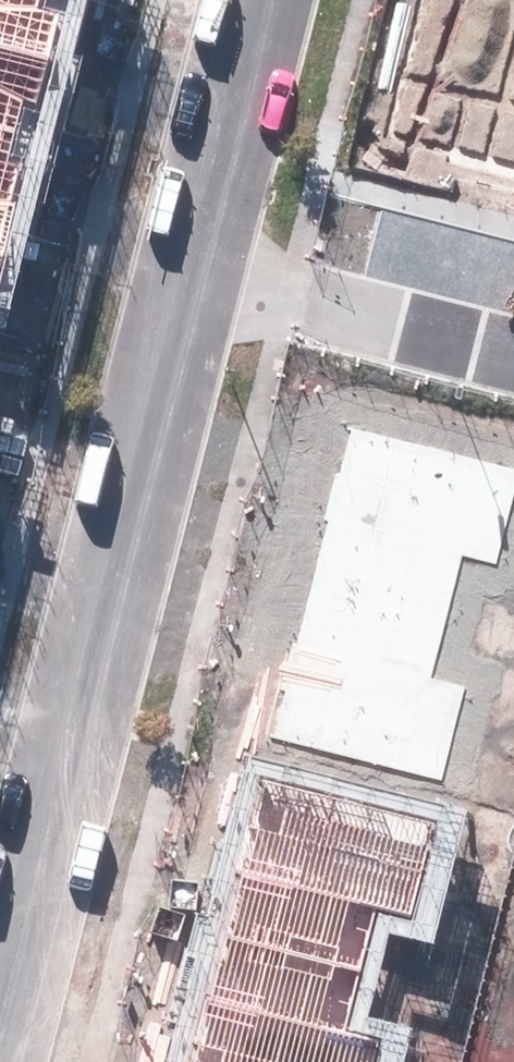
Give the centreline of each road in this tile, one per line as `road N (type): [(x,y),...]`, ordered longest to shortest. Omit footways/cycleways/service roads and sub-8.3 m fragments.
road 1 (residential): [(197,263),(0,1022)]
road 2 (residential): [(197,263),(513,347)]
road 3 (residential): [(263,0),(197,263)]

